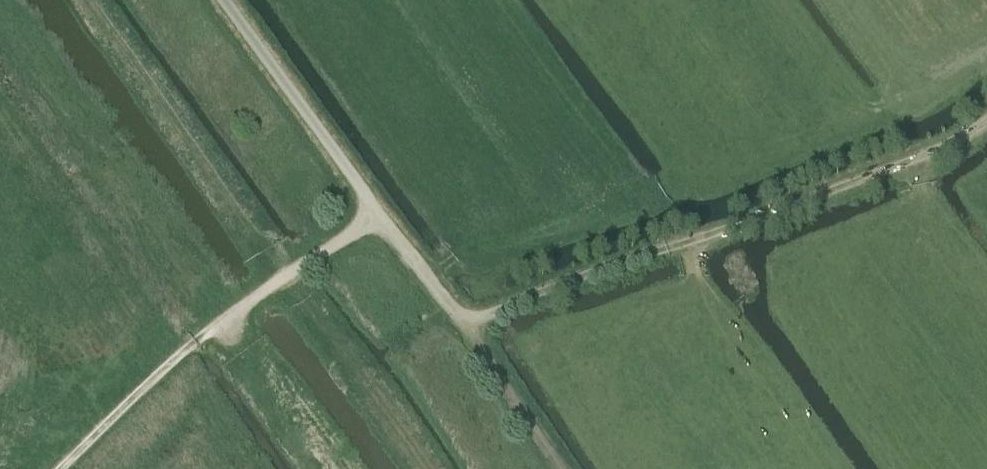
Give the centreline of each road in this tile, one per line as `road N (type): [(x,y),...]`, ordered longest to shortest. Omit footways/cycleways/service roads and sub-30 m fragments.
road 1 (track): [(468,325),(549,288),(935,151),(986,123)]
road 2 (unclassified): [(380,219),(224,0)]
road 3 (track): [(256,304),(64,468)]
road 4 (track): [(288,275),(426,468)]
road 5 (track): [(567,468),(468,325)]
road 6 (track): [(468,325),(380,219)]

